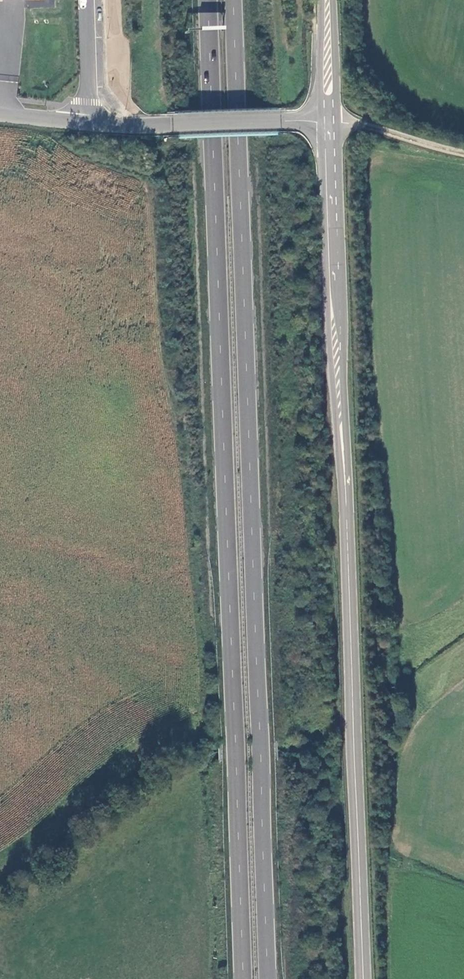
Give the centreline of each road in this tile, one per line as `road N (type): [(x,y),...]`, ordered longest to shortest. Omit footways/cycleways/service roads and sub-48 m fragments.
road 1 (trunk): [(268,978),(232,0)]
road 2 (trunk): [(208,0),(243,978)]
road 3 (tertiary): [(333,121),(362,978)]
road 4 (unclassified): [(333,121),(87,124)]
road 5 (track): [(463,152),(333,121)]
road 6 (unclassified): [(85,0),(87,124)]
road 7 (tertiary): [(329,0),(333,121)]

